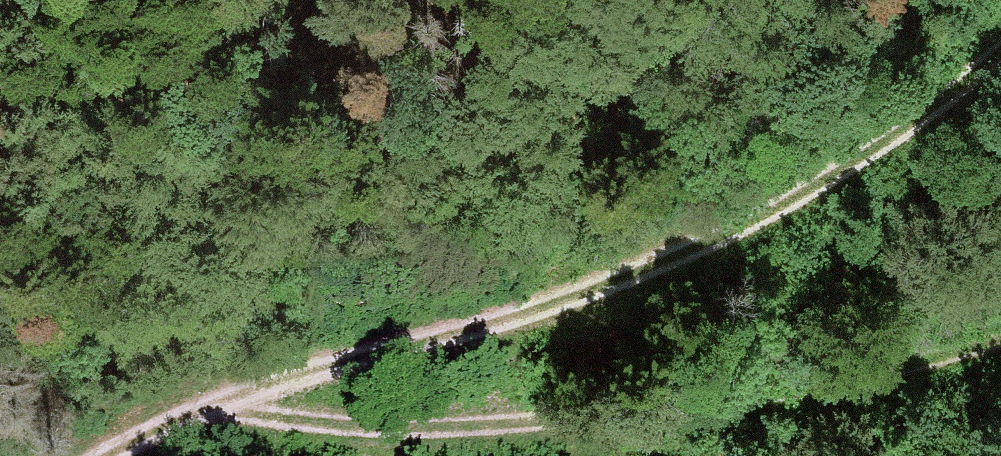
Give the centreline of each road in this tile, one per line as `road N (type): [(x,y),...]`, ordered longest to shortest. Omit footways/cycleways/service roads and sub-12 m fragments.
road 1 (track): [(146,455),(310,379),(559,315),(715,263),(953,124),(1000,84)]
road 2 (track): [(231,416),(374,429),(592,420),(803,397),(1000,350)]

